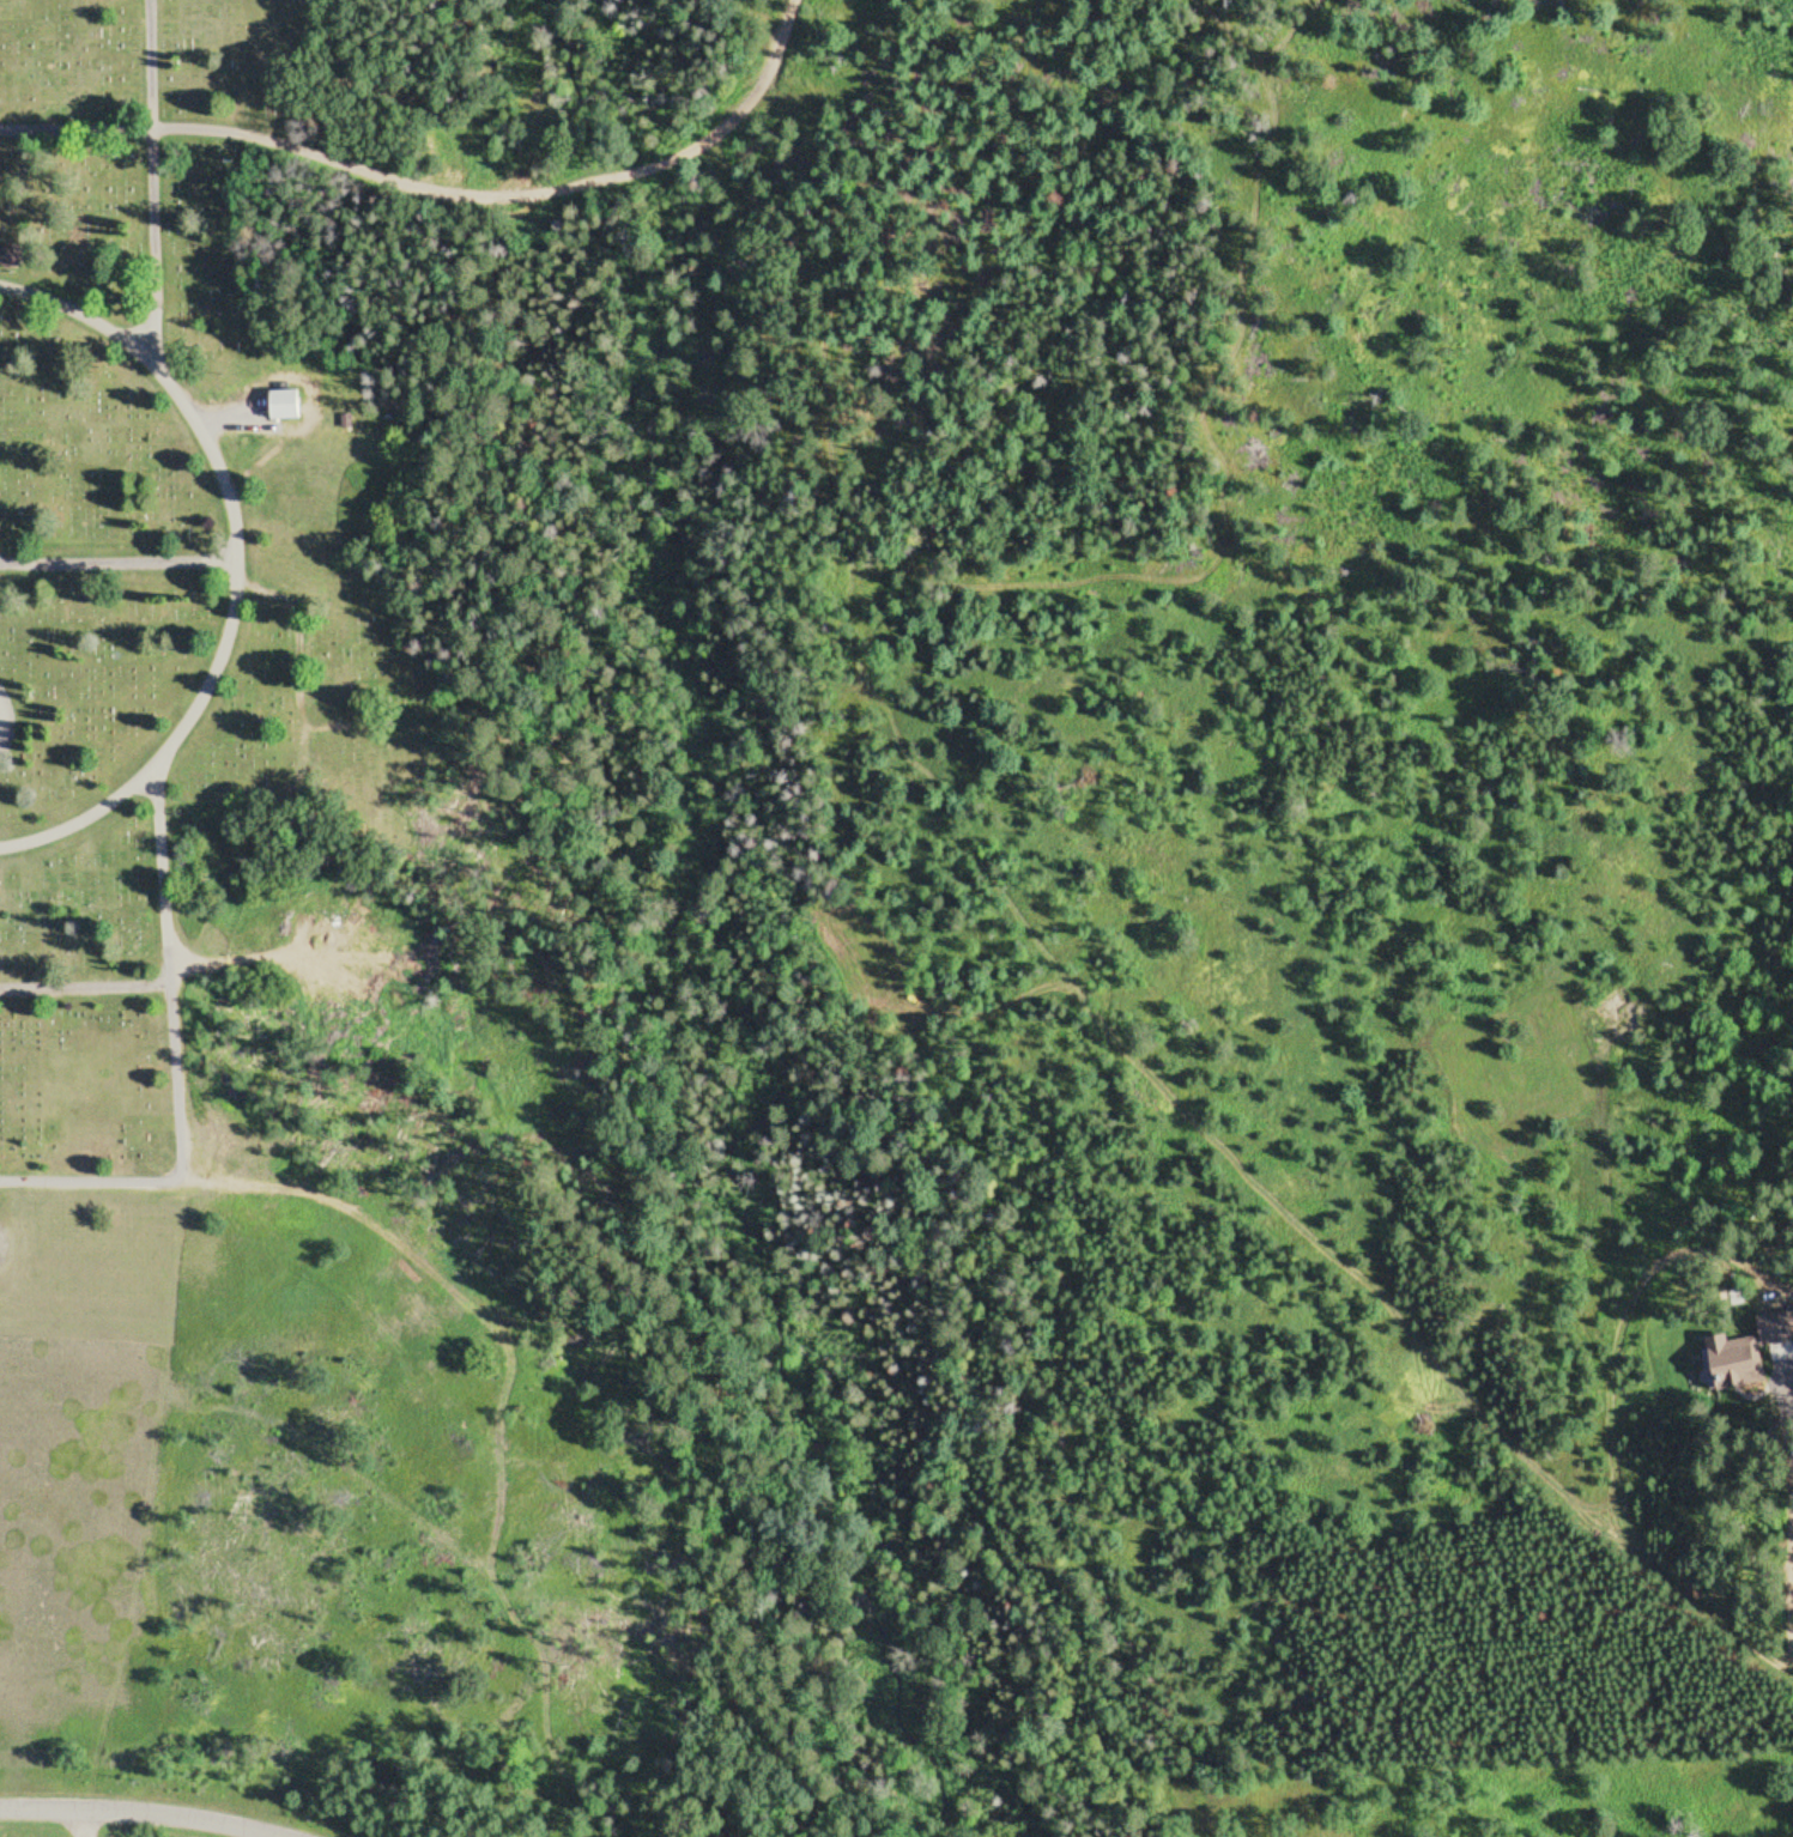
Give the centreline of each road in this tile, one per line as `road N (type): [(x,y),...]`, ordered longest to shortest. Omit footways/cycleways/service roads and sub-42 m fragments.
road 1 (residential): [(272,1836),(186,1820),(0,1814)]

